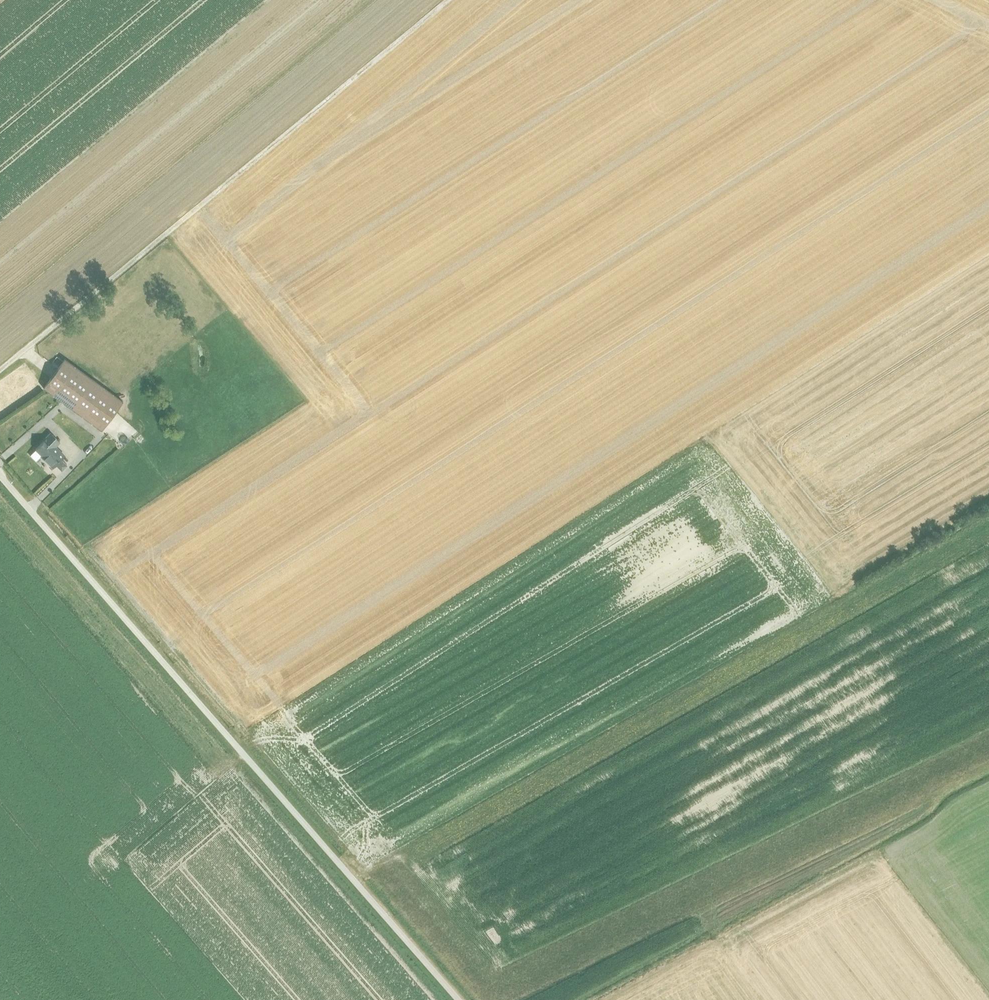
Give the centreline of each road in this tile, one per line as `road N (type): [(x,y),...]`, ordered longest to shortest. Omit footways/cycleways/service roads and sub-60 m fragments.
road 1 (unclassified): [(457,999),(0,474)]
road 2 (track): [(447,0),(0,370)]

